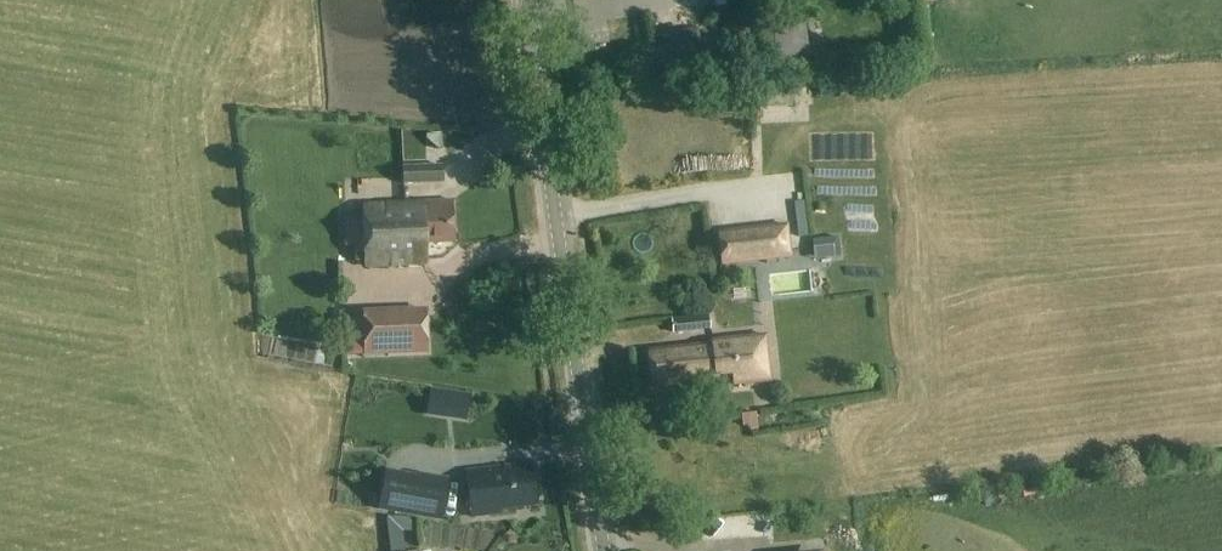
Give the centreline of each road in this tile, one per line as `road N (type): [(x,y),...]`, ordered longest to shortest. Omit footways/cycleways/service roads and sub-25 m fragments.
road 1 (tertiary): [(603,550),(522,0)]

